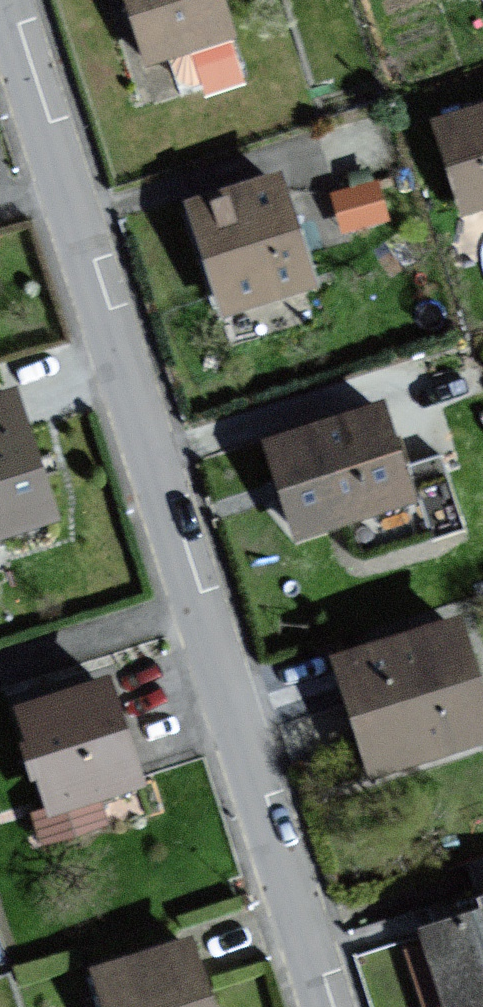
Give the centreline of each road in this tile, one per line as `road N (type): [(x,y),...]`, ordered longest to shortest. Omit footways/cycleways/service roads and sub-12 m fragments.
road 1 (residential): [(0,20),(192,605)]
road 2 (residential): [(192,605),(324,1006)]
road 3 (residential): [(192,605),(0,671)]

